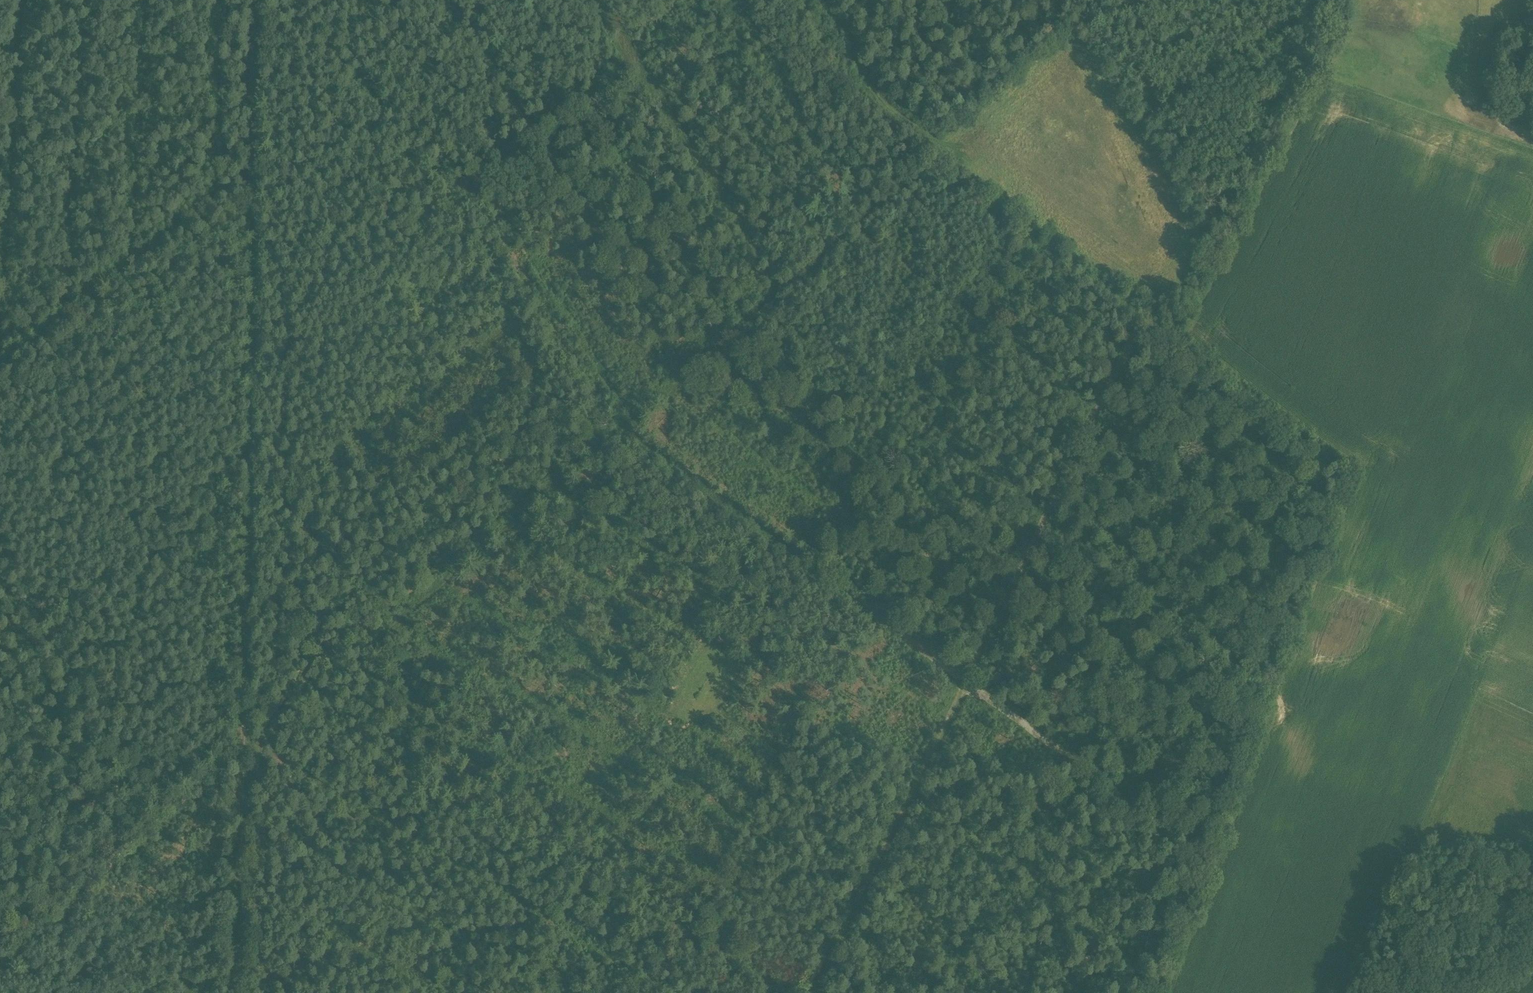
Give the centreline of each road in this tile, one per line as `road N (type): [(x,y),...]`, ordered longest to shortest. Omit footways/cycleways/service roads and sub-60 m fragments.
road 1 (track): [(235,992),(258,0)]
road 2 (track): [(809,992),(961,675),(808,569)]

